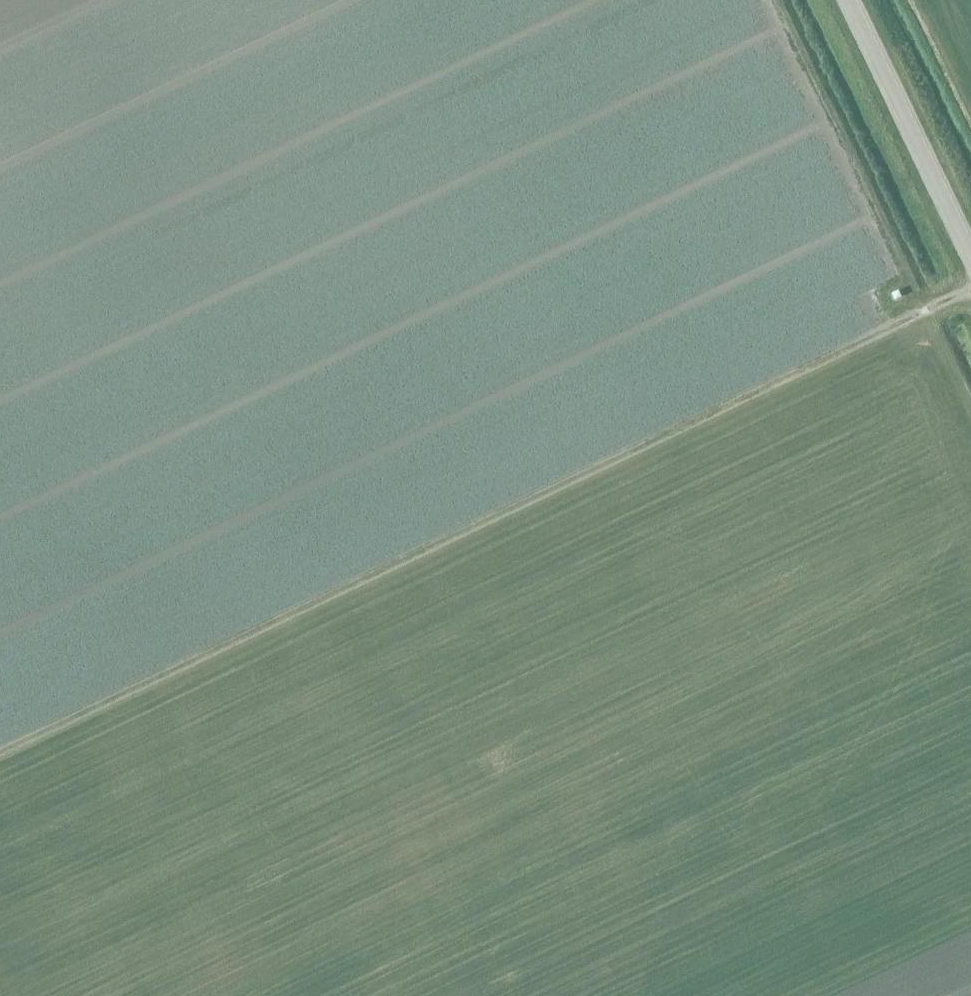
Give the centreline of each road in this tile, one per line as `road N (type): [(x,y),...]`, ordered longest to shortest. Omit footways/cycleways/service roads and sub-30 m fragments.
road 1 (unclassified): [(970,255),(849,0)]

